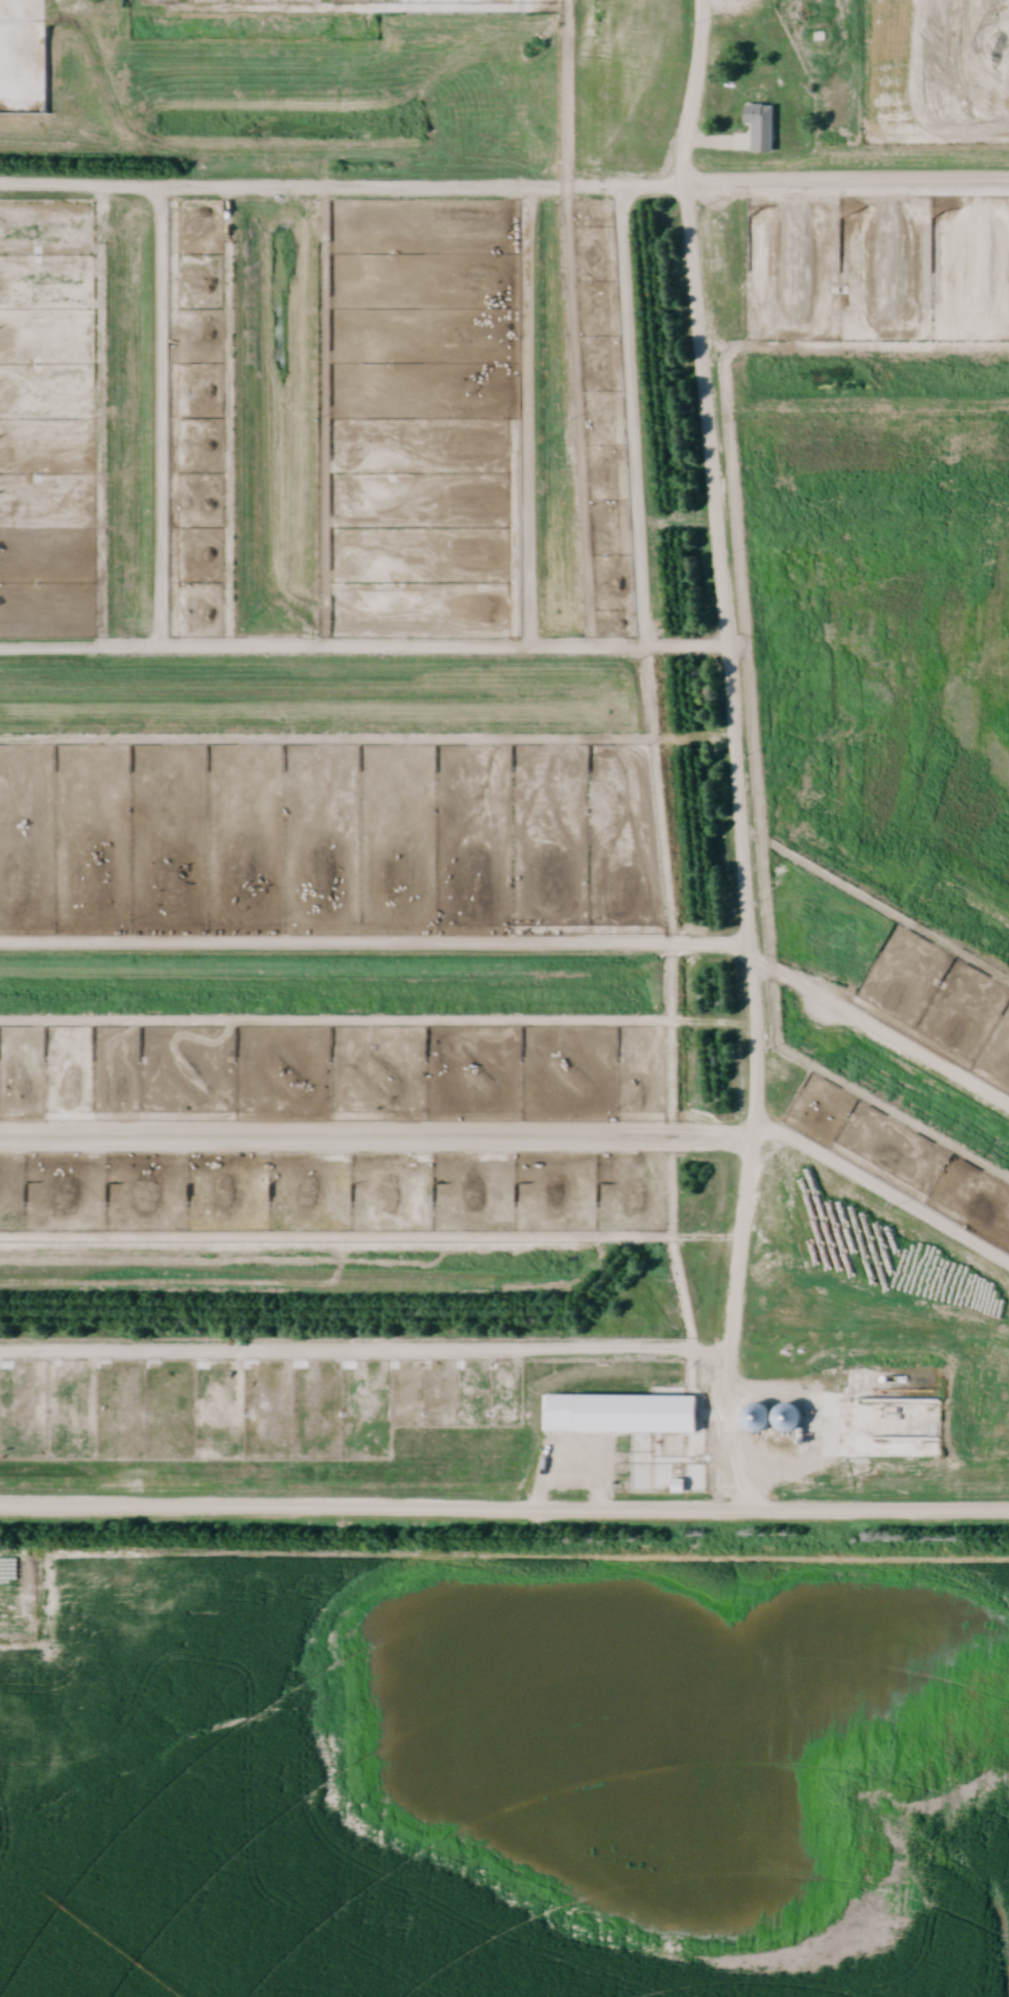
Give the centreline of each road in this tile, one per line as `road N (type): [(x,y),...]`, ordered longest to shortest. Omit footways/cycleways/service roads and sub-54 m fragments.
road 1 (residential): [(1008,1507),(0,1503)]

